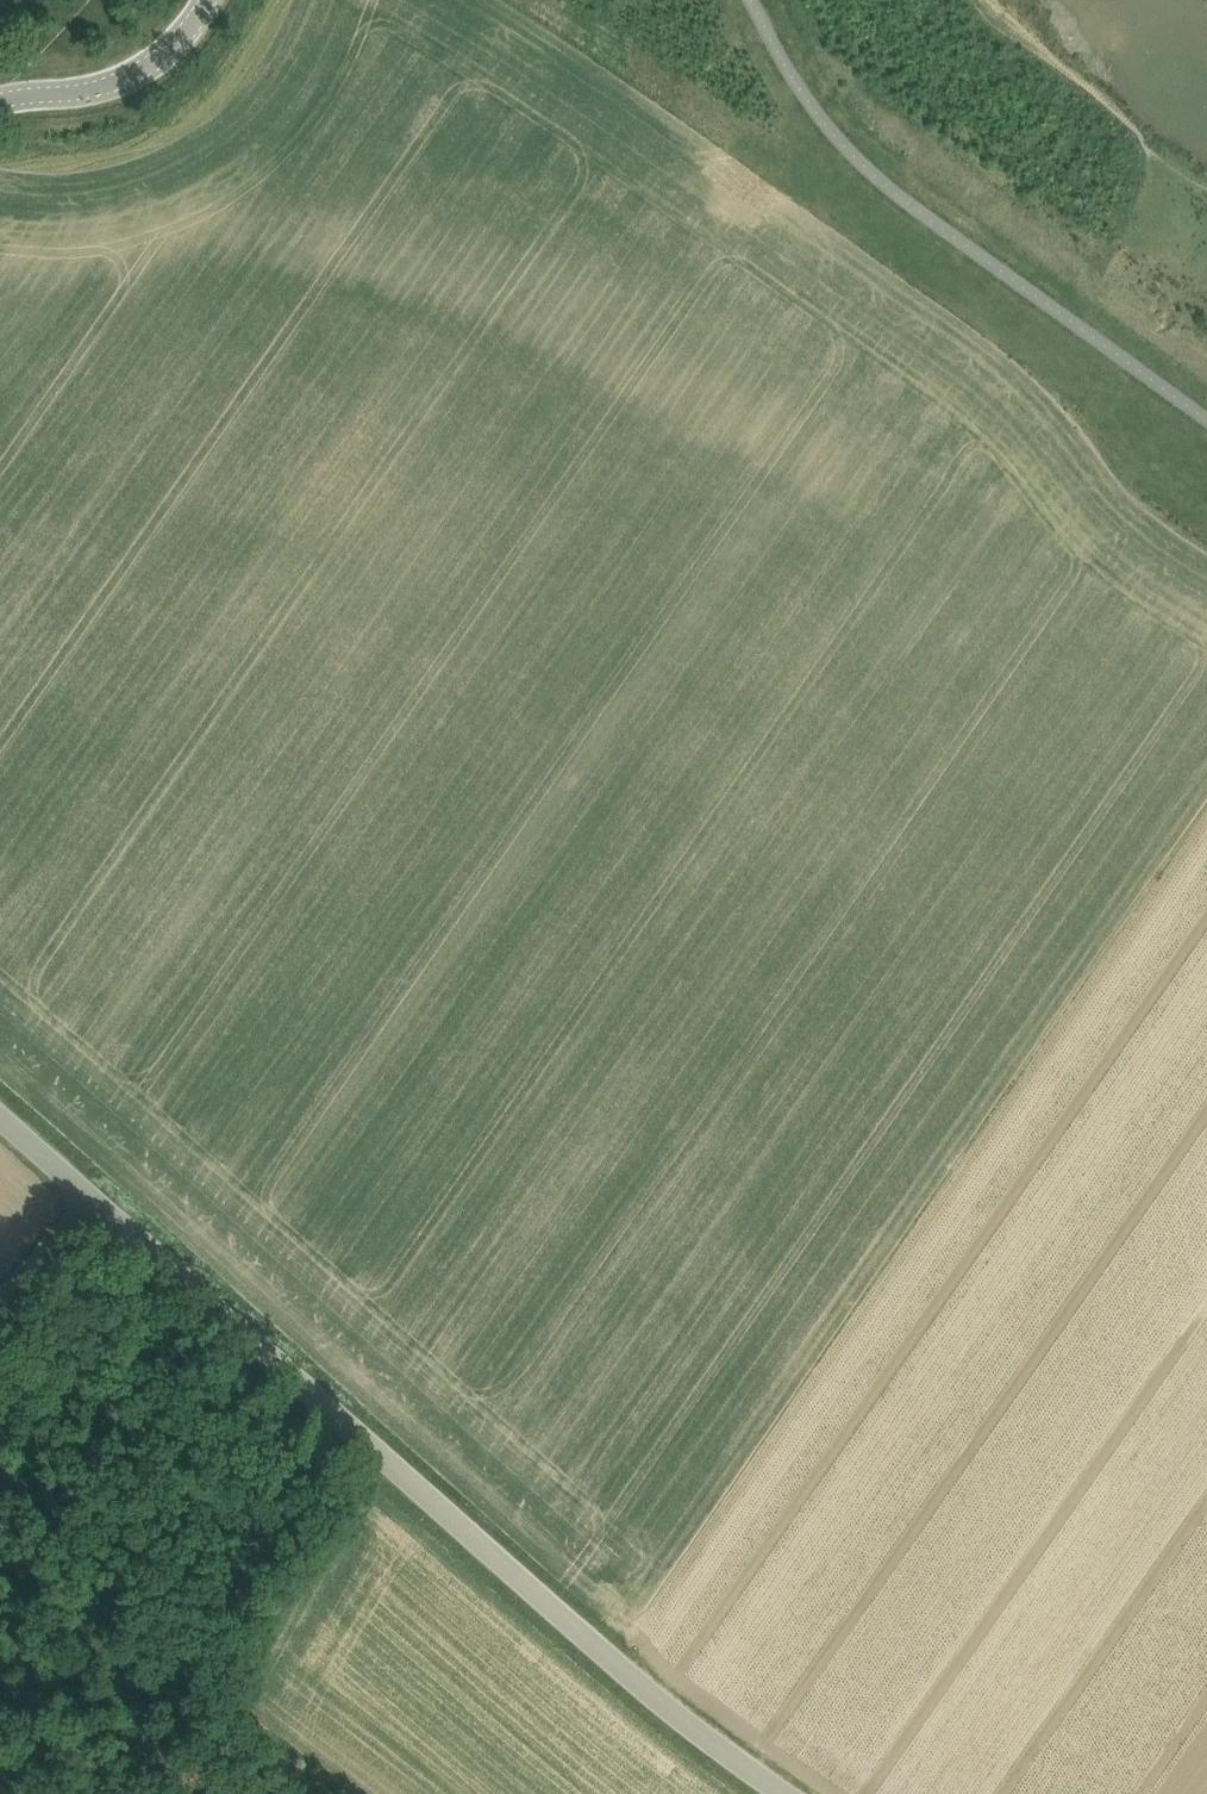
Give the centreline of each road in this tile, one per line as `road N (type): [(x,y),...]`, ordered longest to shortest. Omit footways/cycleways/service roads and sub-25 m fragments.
road 1 (unclassified): [(795,1793),(647,1695),(102,1204)]
road 2 (unclassified): [(0,101),(91,90),(133,74),(176,42),(209,0)]
road 3 (unclassified): [(0,1299),(102,1204)]
road 4 (unclassified): [(102,1204),(0,1113)]

